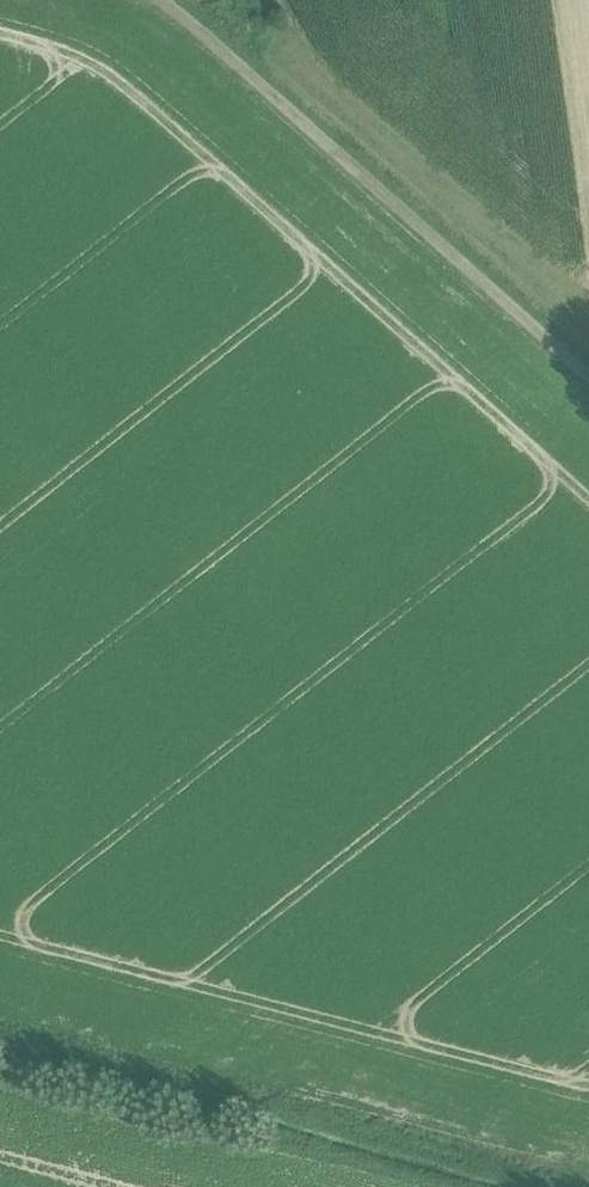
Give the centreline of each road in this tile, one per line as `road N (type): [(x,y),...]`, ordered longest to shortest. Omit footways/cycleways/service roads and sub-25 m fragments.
road 1 (track): [(167,0),(588,379)]

